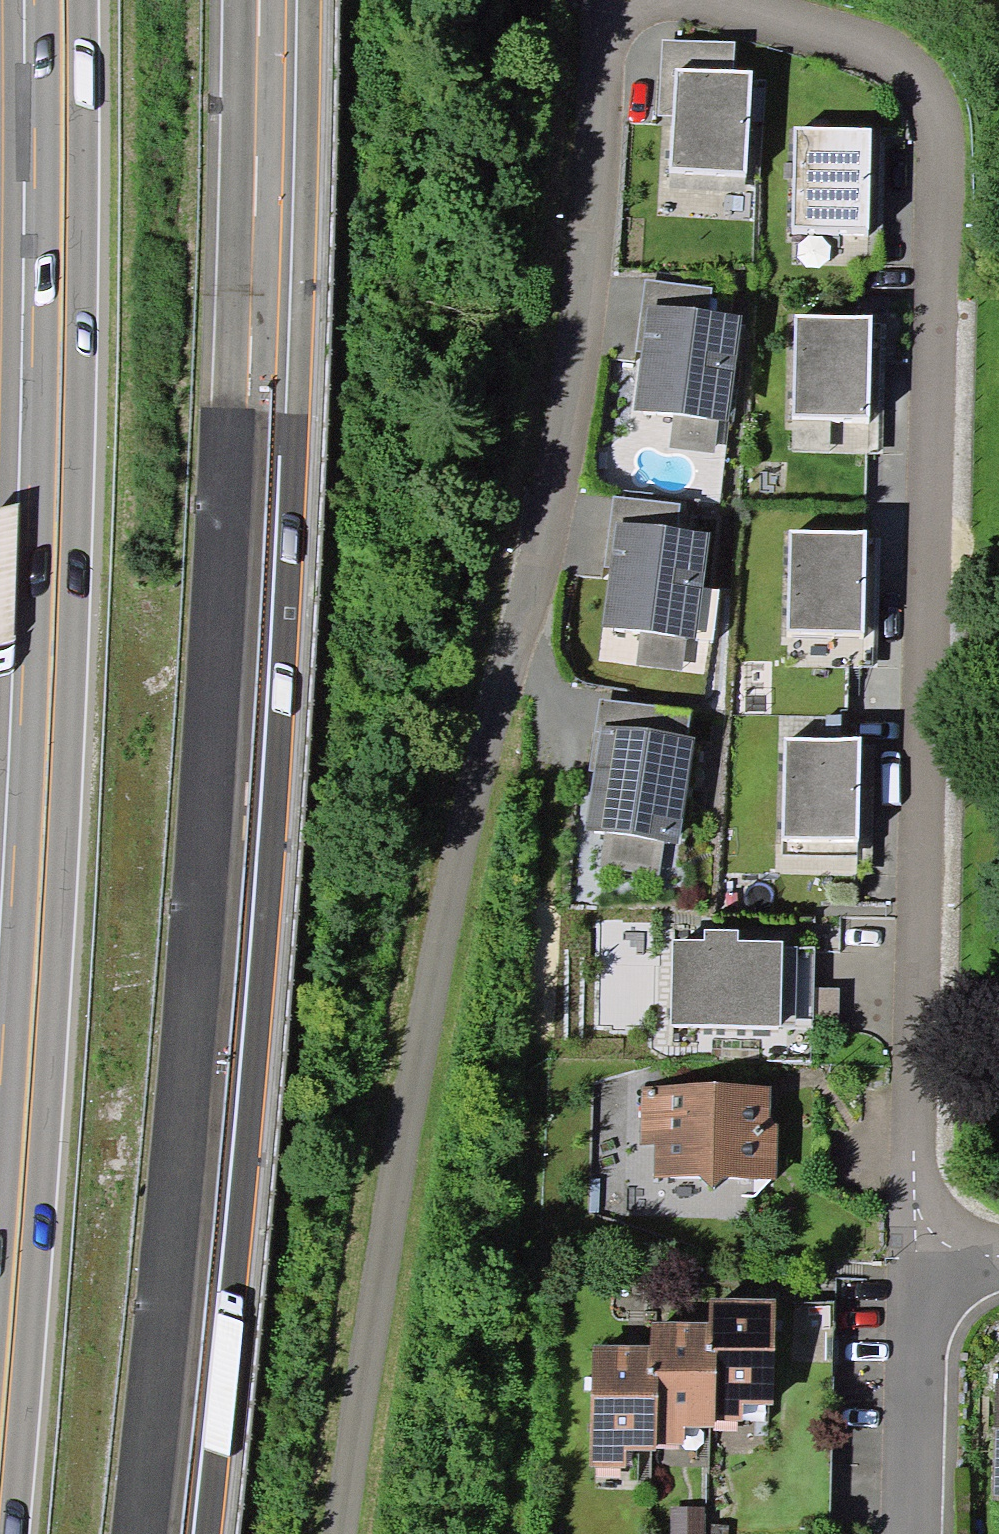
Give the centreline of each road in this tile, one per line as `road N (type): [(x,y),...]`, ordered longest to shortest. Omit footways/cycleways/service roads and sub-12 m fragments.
road 1 (motorway): [(159,1533),(202,1111),(260,0)]
road 2 (motorway): [(70,0),(47,804),(0,1508)]
road 3 (residential): [(914,1271),(936,184),(928,96),(857,50),(729,8),(653,0)]
road 4 (residential): [(602,0),(603,164),(567,448),(474,772)]
road 5 (track): [(474,772),(371,1306),(347,1533)]
road 6 (residential): [(907,1533),(914,1271)]

